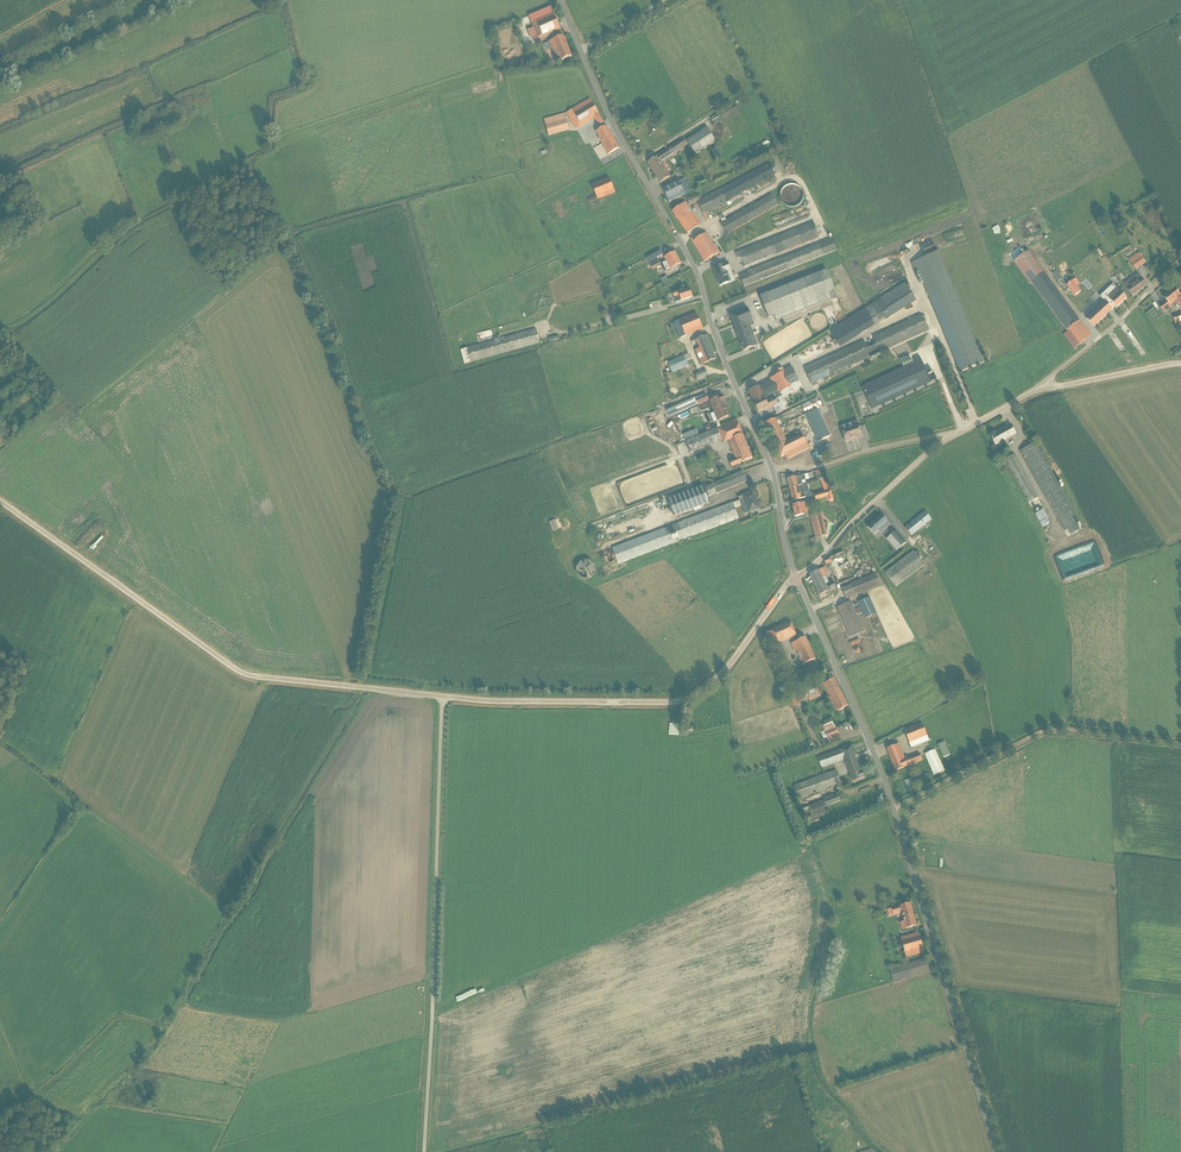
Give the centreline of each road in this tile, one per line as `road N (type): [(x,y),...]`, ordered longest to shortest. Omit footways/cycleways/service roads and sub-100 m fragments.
road 1 (unclassified): [(796,577),(883,778),(996,1151)]
road 2 (unclassified): [(442,697),(237,670),(0,501)]
road 3 (unclassified): [(581,51),(612,124),(697,273),(713,333),(772,469)]
road 4 (unclassified): [(442,697),(425,1151)]
road 5 (unclassified): [(796,577),(716,678),(678,701),(442,697)]
road 6 (track): [(1180,744),(1053,728),(893,809)]
road 7 (track): [(239,161),(144,212),(46,306),(0,330)]
road 8 (unclassified): [(955,435),(796,577)]
road 9 (unclassified): [(1041,387),(1180,262)]
road 10 (unclassified): [(772,469),(955,435)]
road 11 (unclassified): [(1180,364),(1041,387)]

